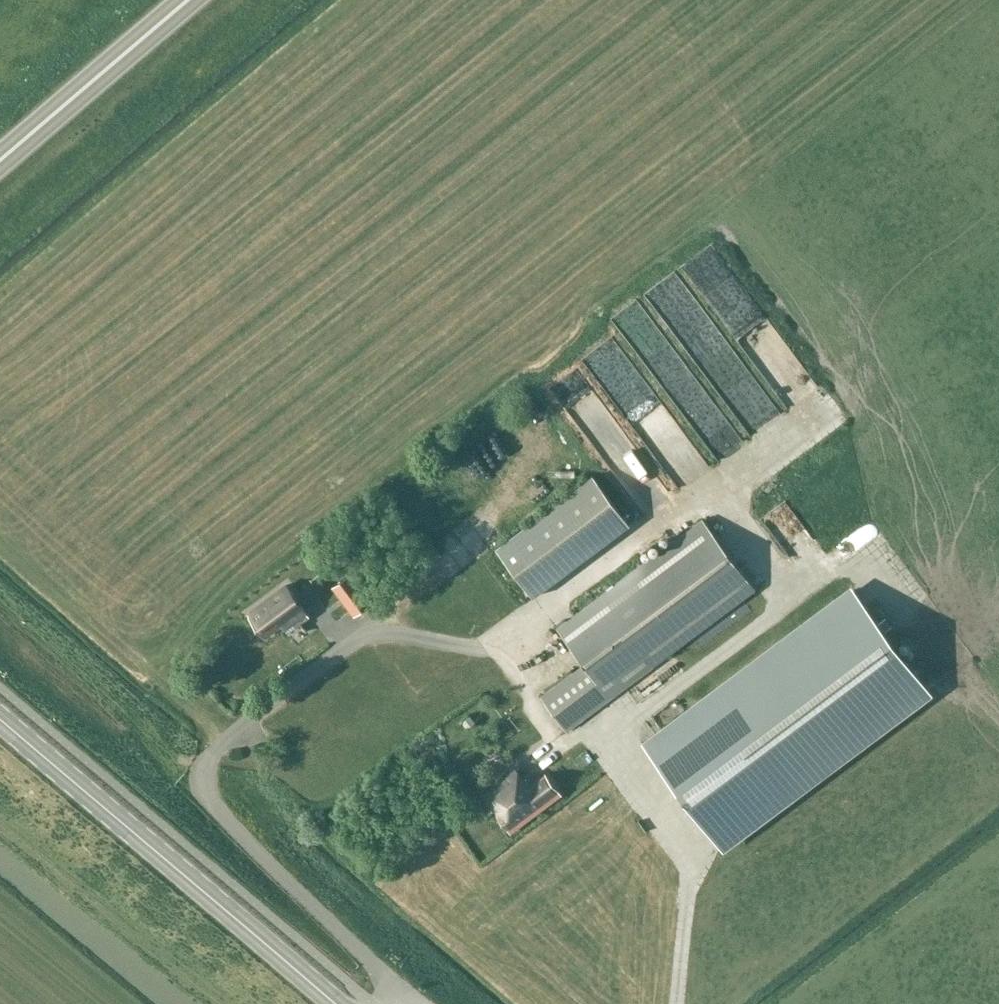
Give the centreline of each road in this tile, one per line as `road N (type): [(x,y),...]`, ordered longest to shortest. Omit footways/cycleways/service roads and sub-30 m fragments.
road 1 (tertiary): [(337,1003),(0,718)]
road 2 (trunk): [(0,159),(189,0)]

